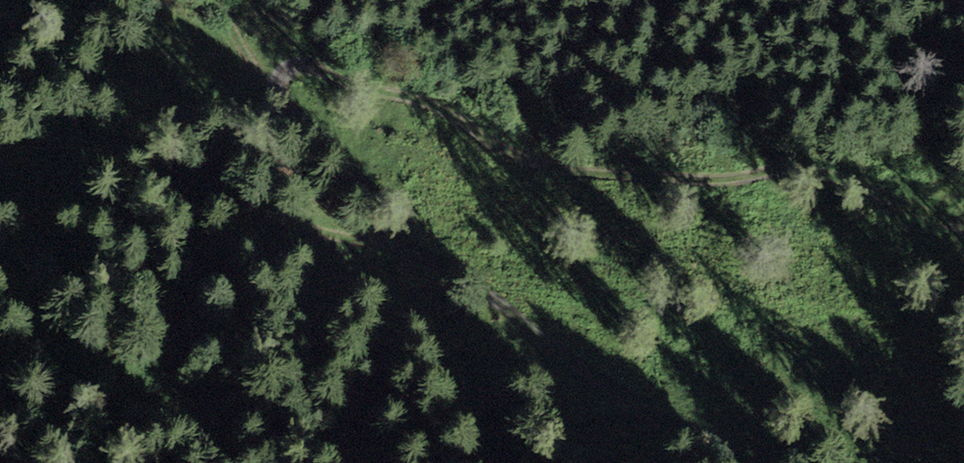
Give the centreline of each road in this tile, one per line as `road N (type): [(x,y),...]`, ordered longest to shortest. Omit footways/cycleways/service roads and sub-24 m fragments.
road 1 (track): [(760,462),(390,219),(211,0)]
road 2 (track): [(276,79),(305,66),(447,113),(540,165),(705,184),(792,167),(963,217)]
road 3 (track): [(412,234),(341,232),(255,211),(104,151),(0,144)]

